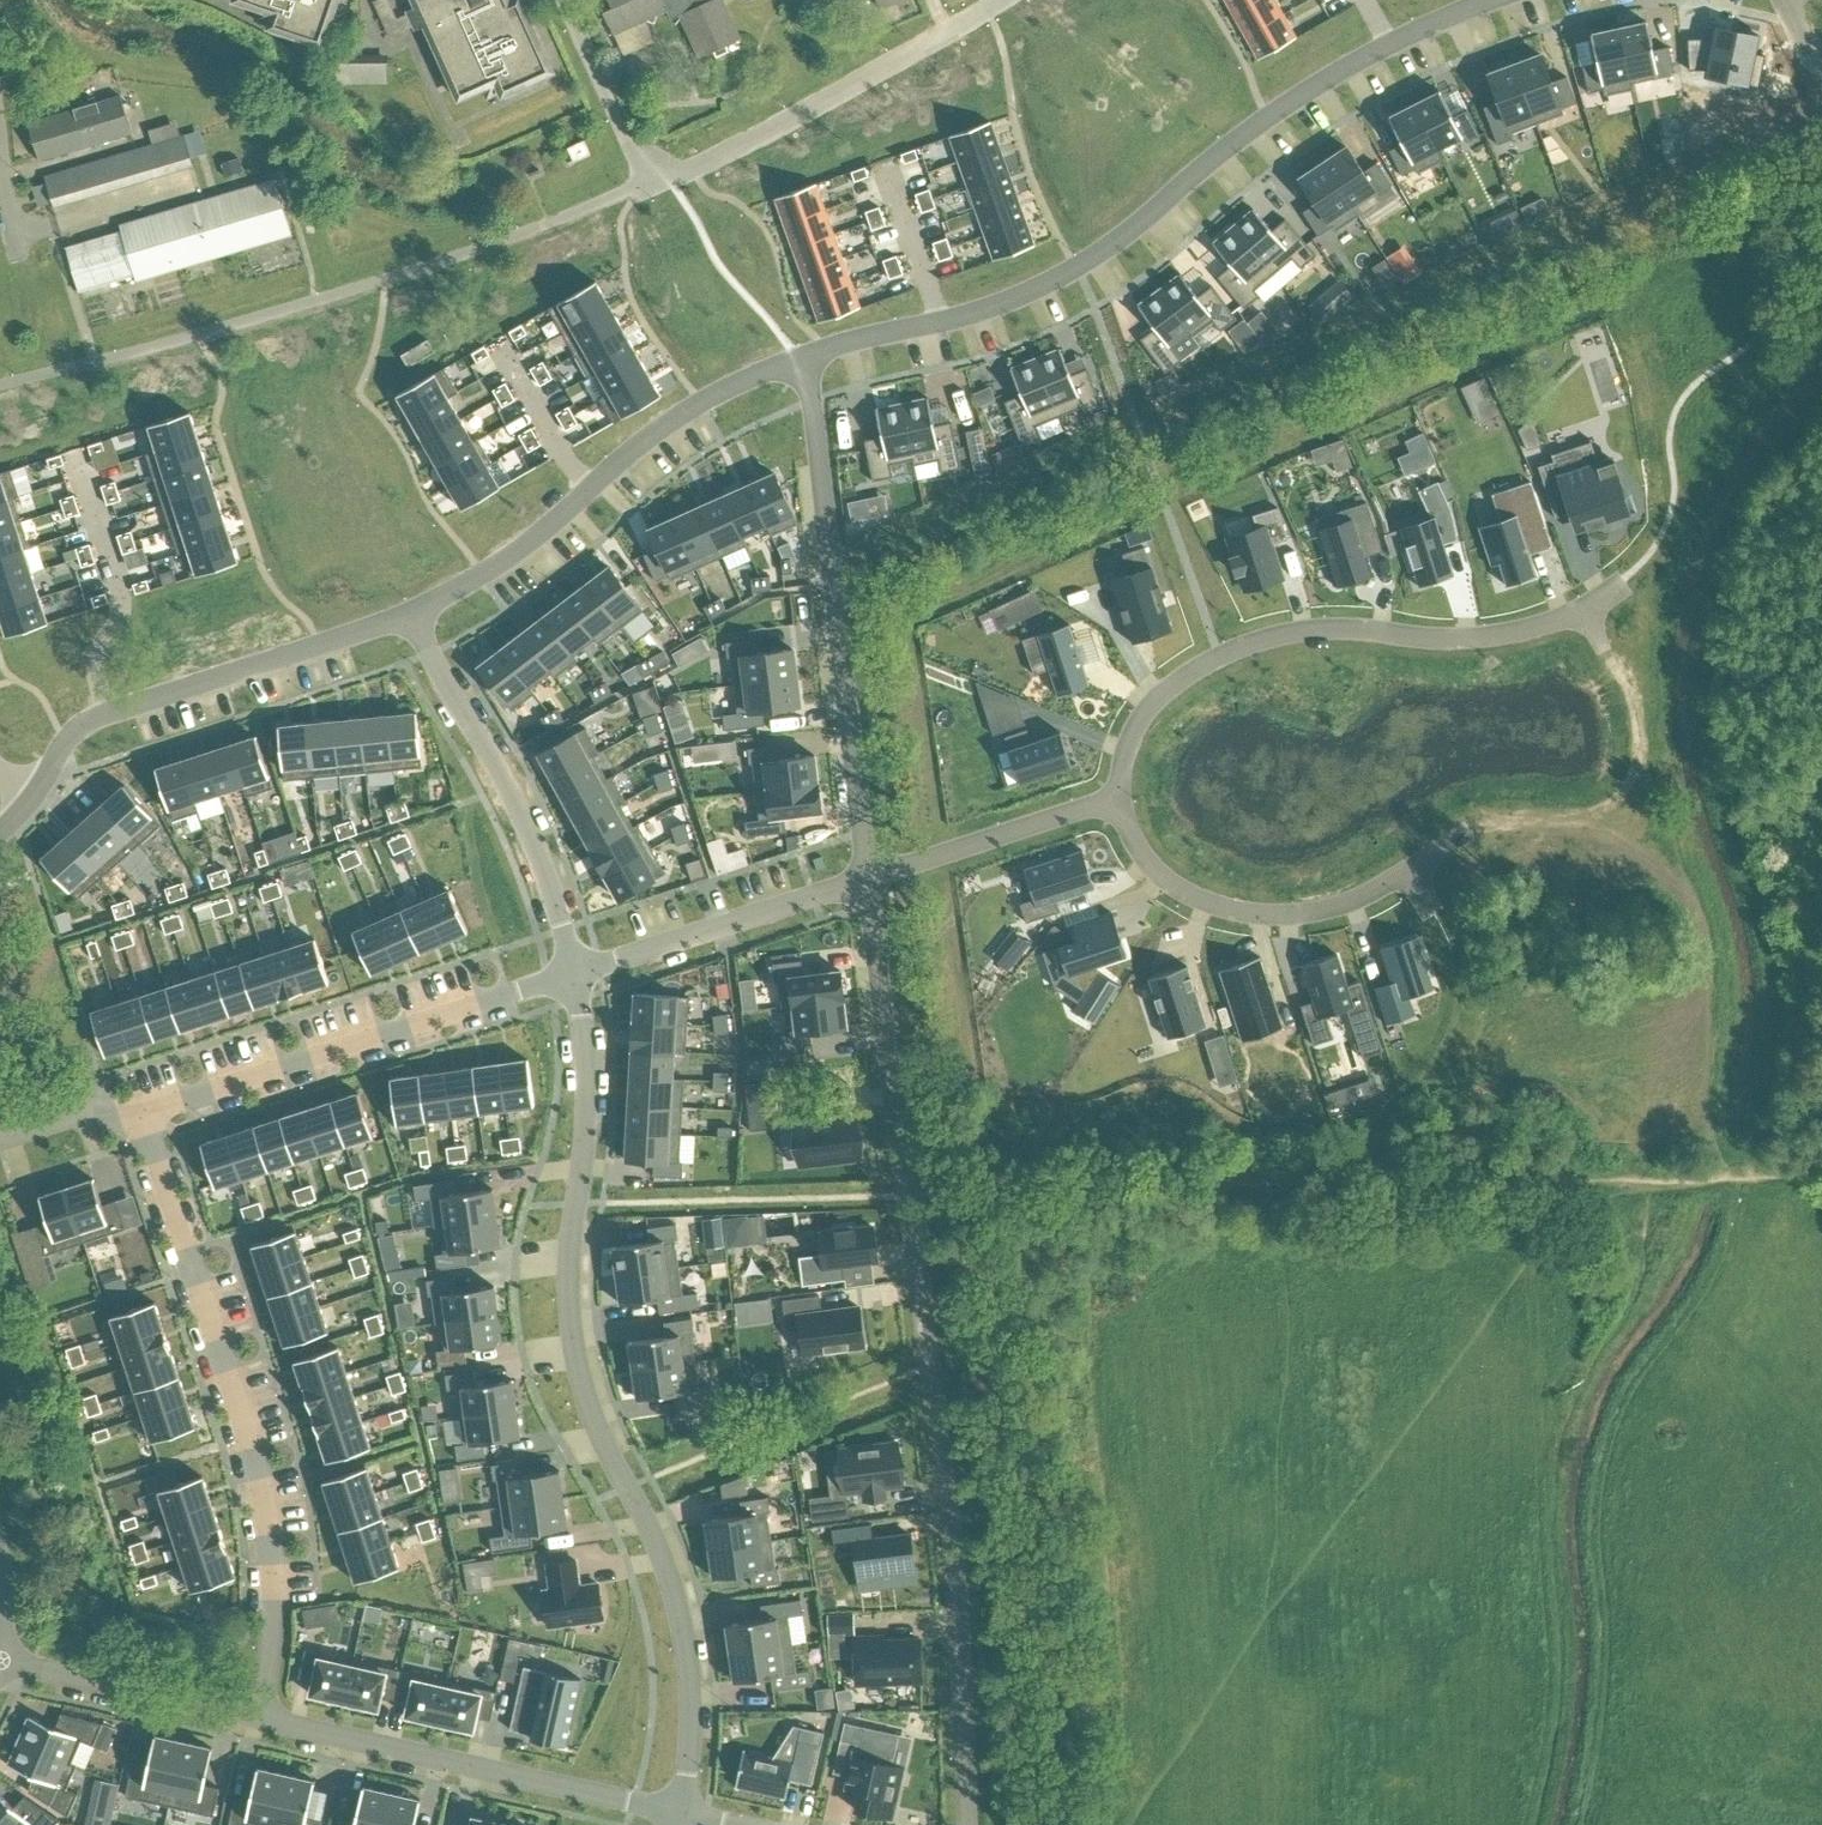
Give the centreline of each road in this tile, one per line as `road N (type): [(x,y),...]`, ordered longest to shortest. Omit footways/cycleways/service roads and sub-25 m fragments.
road 1 (residential): [(966,1824),(959,1585),(869,875)]
road 2 (track): [(913,1191),(1545,1174),(1728,1179),(1821,1166)]
road 3 (residential): [(681,1812),(689,1707),(682,1632),(659,1555),(588,1404),(570,1326),(584,1110),(576,970)]
road 4 (unclassified): [(807,355),(971,315),(1077,269),(1254,124),(1389,45),(1490,0)]
road 5 (residential): [(258,1716),(271,1644),(264,1505),(144,1115)]
road 6 (residential): [(1118,795),(1121,751),(1165,686),(1263,639),(1337,627),(1466,637),(1581,609)]
road 7 (residential): [(565,0),(646,182),(826,102),(948,31)]
road 8 (residential): [(869,875),(807,355)]
road 9 (unclassified): [(409,613),(552,524),(678,417),(807,355)]
road 10 (unclassified): [(0,830),(91,724),(409,613)]
road 11 (residential): [(576,970),(144,1115)]
road 12 (residential): [(258,1716),(681,1812)]
road 13 (residential): [(1118,795),(1130,835),(1154,870),(1196,900),(1251,912),(1309,912),(1350,900),(1468,831)]
road 14 (residential): [(576,970),(520,808),(409,613)]
road 15 (residential): [(869,875),(576,970)]
road 16 (residential): [(0,1659),(258,1716)]
road 17 (residential): [(869,875),(1118,795)]
road 18 (residential): [(144,1115),(89,1108),(0,1139)]
road 19 (residential): [(0,139),(15,232),(53,225)]

